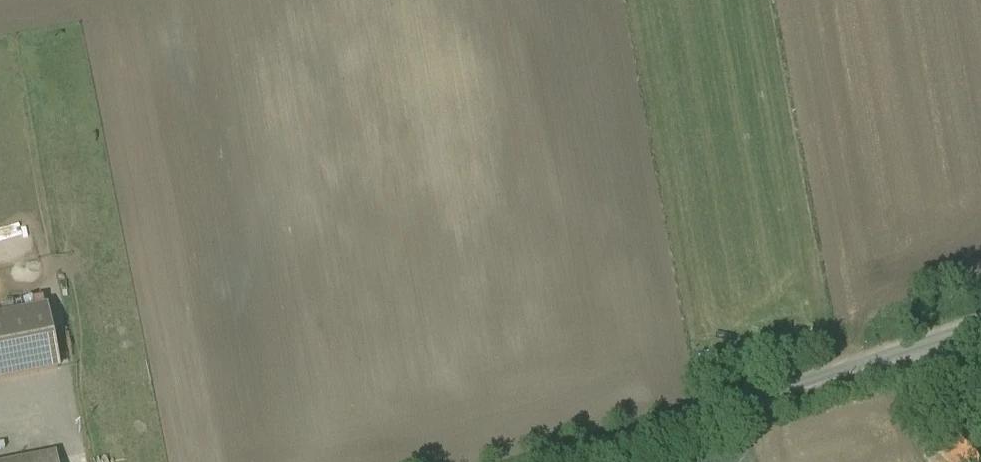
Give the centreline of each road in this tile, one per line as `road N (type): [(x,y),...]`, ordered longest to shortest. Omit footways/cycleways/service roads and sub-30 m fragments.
road 1 (unclassified): [(534,461),(980,316)]
road 2 (track): [(298,461),(212,0)]

